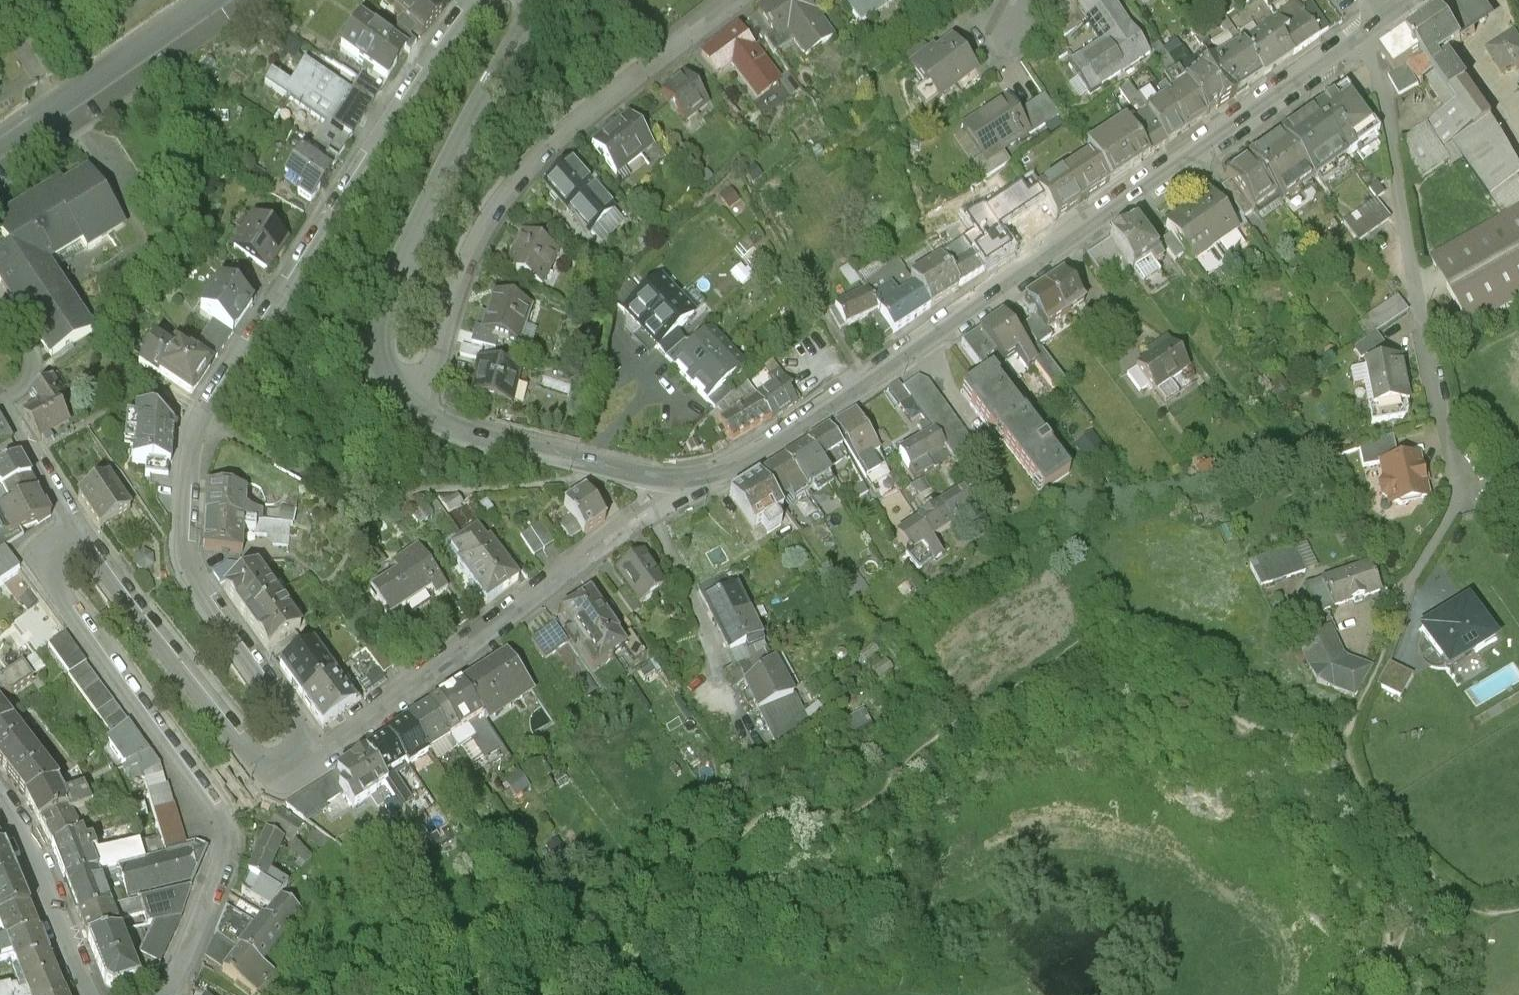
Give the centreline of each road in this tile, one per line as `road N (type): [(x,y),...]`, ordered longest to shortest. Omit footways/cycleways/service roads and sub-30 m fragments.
road 1 (residential): [(485,0),(377,138),(202,437),(187,489),(191,580),(300,728),(308,769)]
road 2 (residential): [(693,501),(1369,39)]
road 3 (residential): [(416,434),(481,235),(526,176),(589,119),(738,0)]
road 4 (residential): [(89,565),(64,575),(68,619),(185,769),(223,832),(224,863),(205,922),(170,994)]
road 5 (residential): [(537,0),(412,248),(380,349),(382,402),(416,434)]
road 6 (residential): [(308,769),(693,501)]
road 7 (residential): [(1369,39),(1463,498)]
road 8 (residential): [(308,769),(269,773),(115,582),(89,565)]
road 9 (residential): [(416,434),(470,458),(693,501)]
road 10 (residential): [(0,141),(201,0)]
road 11 (residential): [(90,994),(0,810)]
road 12 (residential): [(0,422),(89,565)]
road 13 (track): [(1429,890),(1368,829),(1342,772)]

